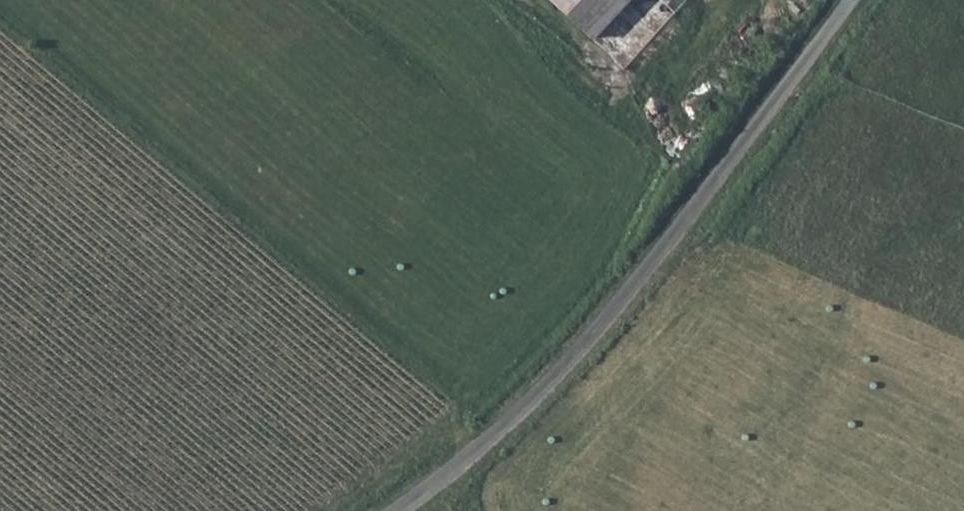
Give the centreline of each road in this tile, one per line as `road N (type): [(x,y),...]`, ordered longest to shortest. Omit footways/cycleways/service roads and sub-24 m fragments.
road 1 (unclassified): [(848,0),(594,329),(484,440),(389,510)]

